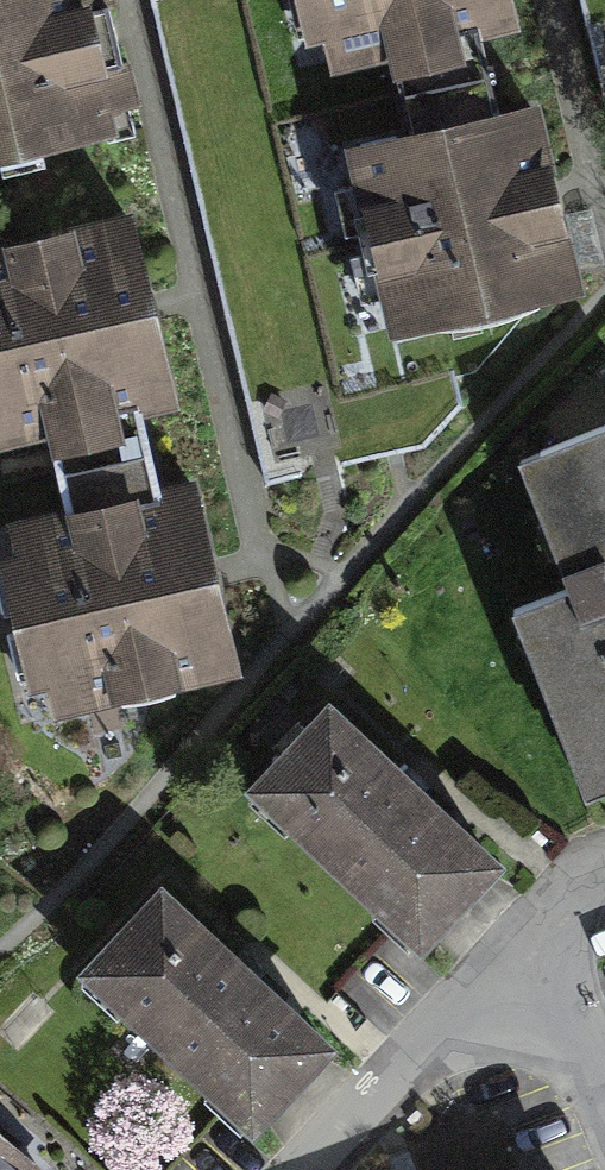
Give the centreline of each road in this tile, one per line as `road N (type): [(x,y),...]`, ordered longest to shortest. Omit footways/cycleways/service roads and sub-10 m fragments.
road 1 (residential): [(305,1169),(406,1059),(510,968)]
road 2 (residential): [(604,1098),(595,1071),(510,968)]

